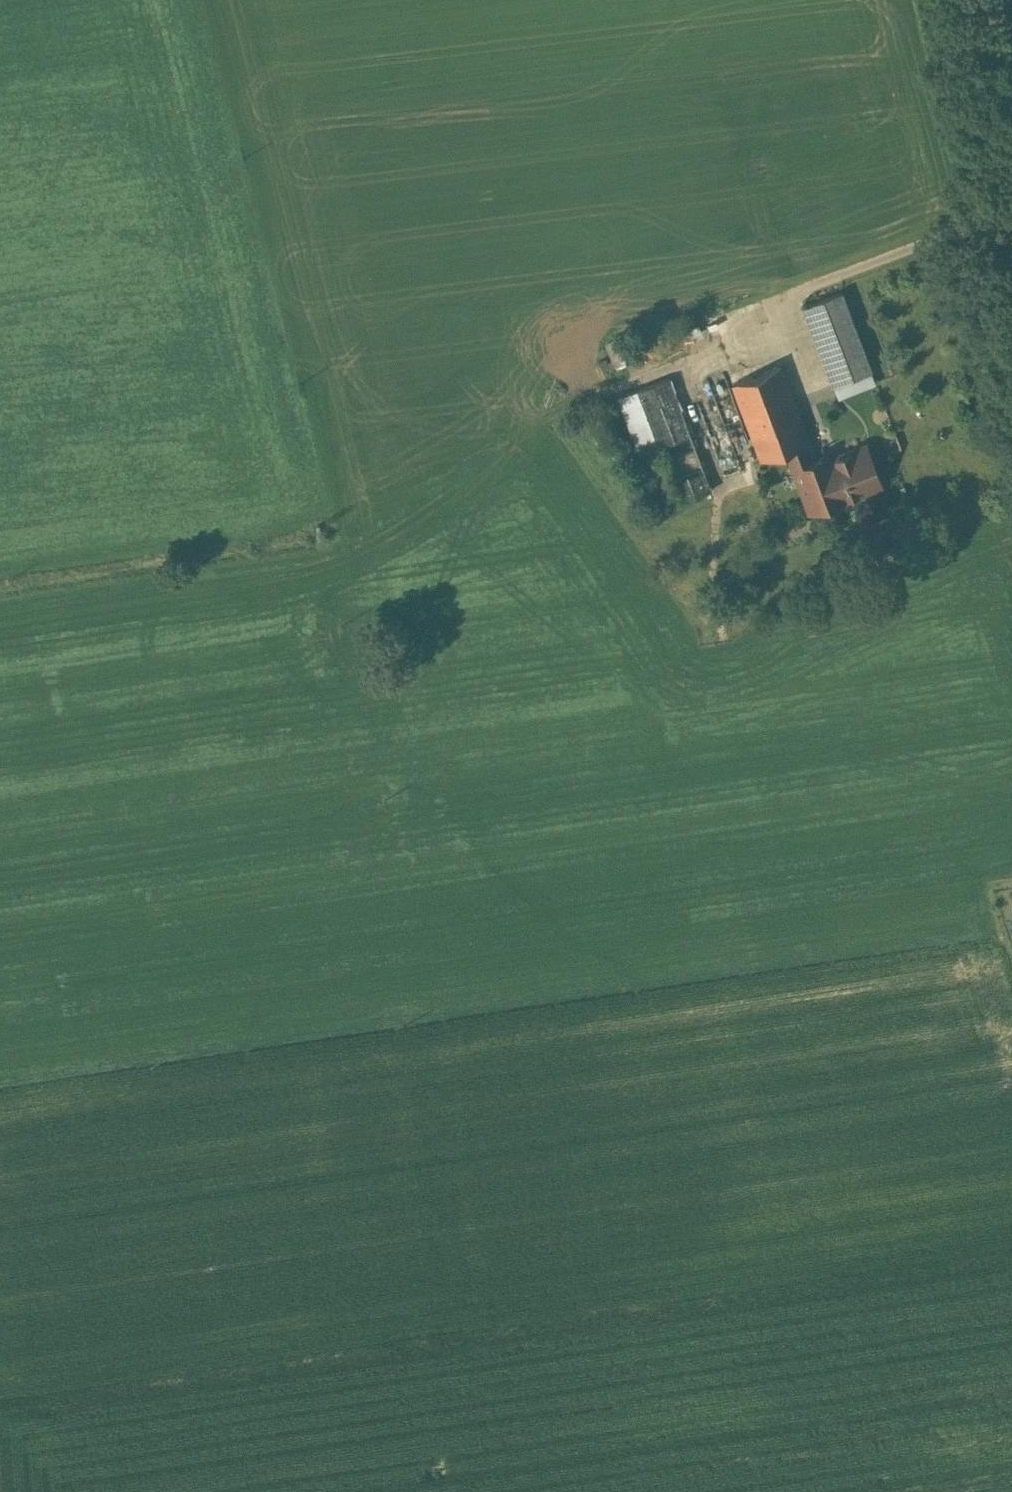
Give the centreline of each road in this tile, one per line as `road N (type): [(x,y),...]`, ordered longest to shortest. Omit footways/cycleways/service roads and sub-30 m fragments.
road 1 (unclassified): [(982,0),(1011,119)]

